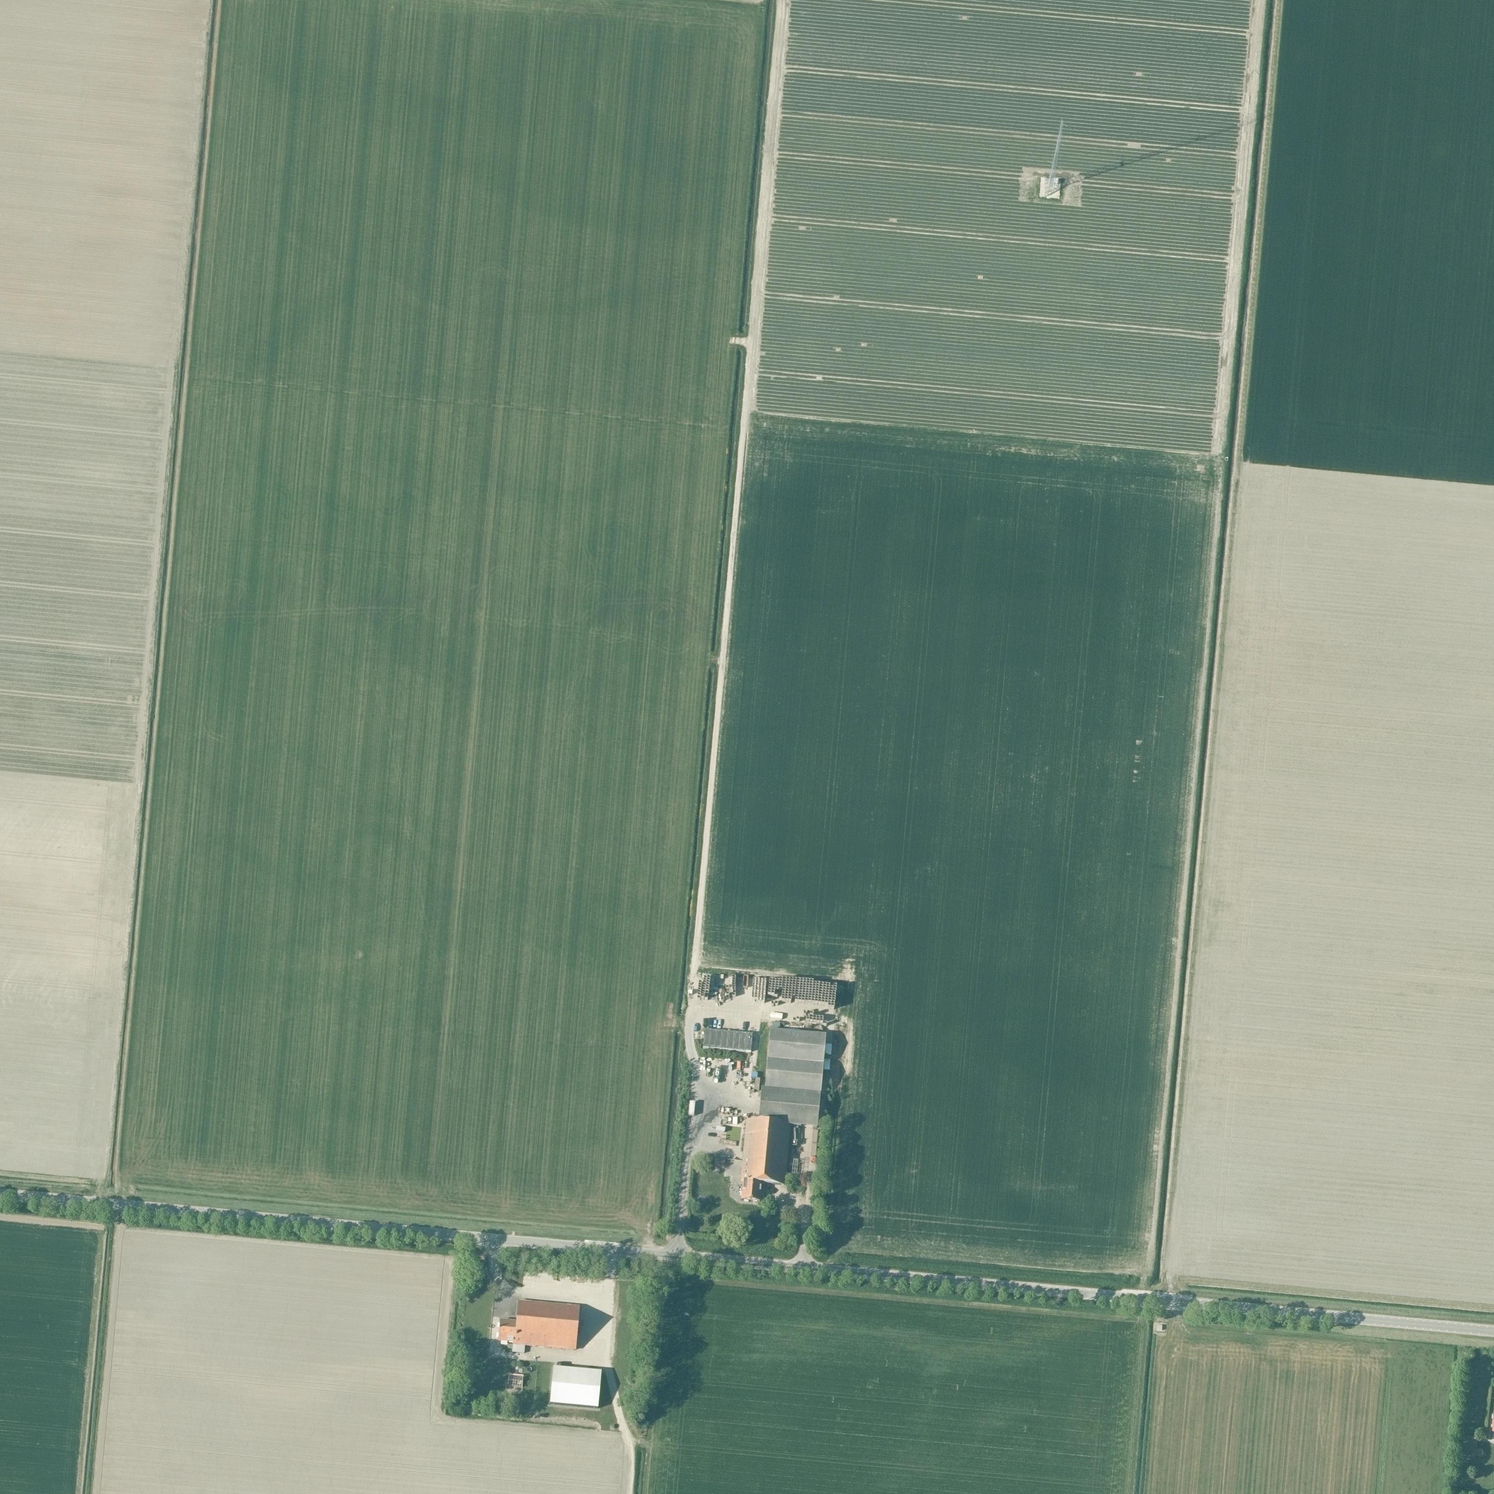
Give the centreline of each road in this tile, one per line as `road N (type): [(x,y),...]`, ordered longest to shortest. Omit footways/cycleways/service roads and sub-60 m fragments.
road 1 (unclassified): [(1493,1332),(0,1195)]

